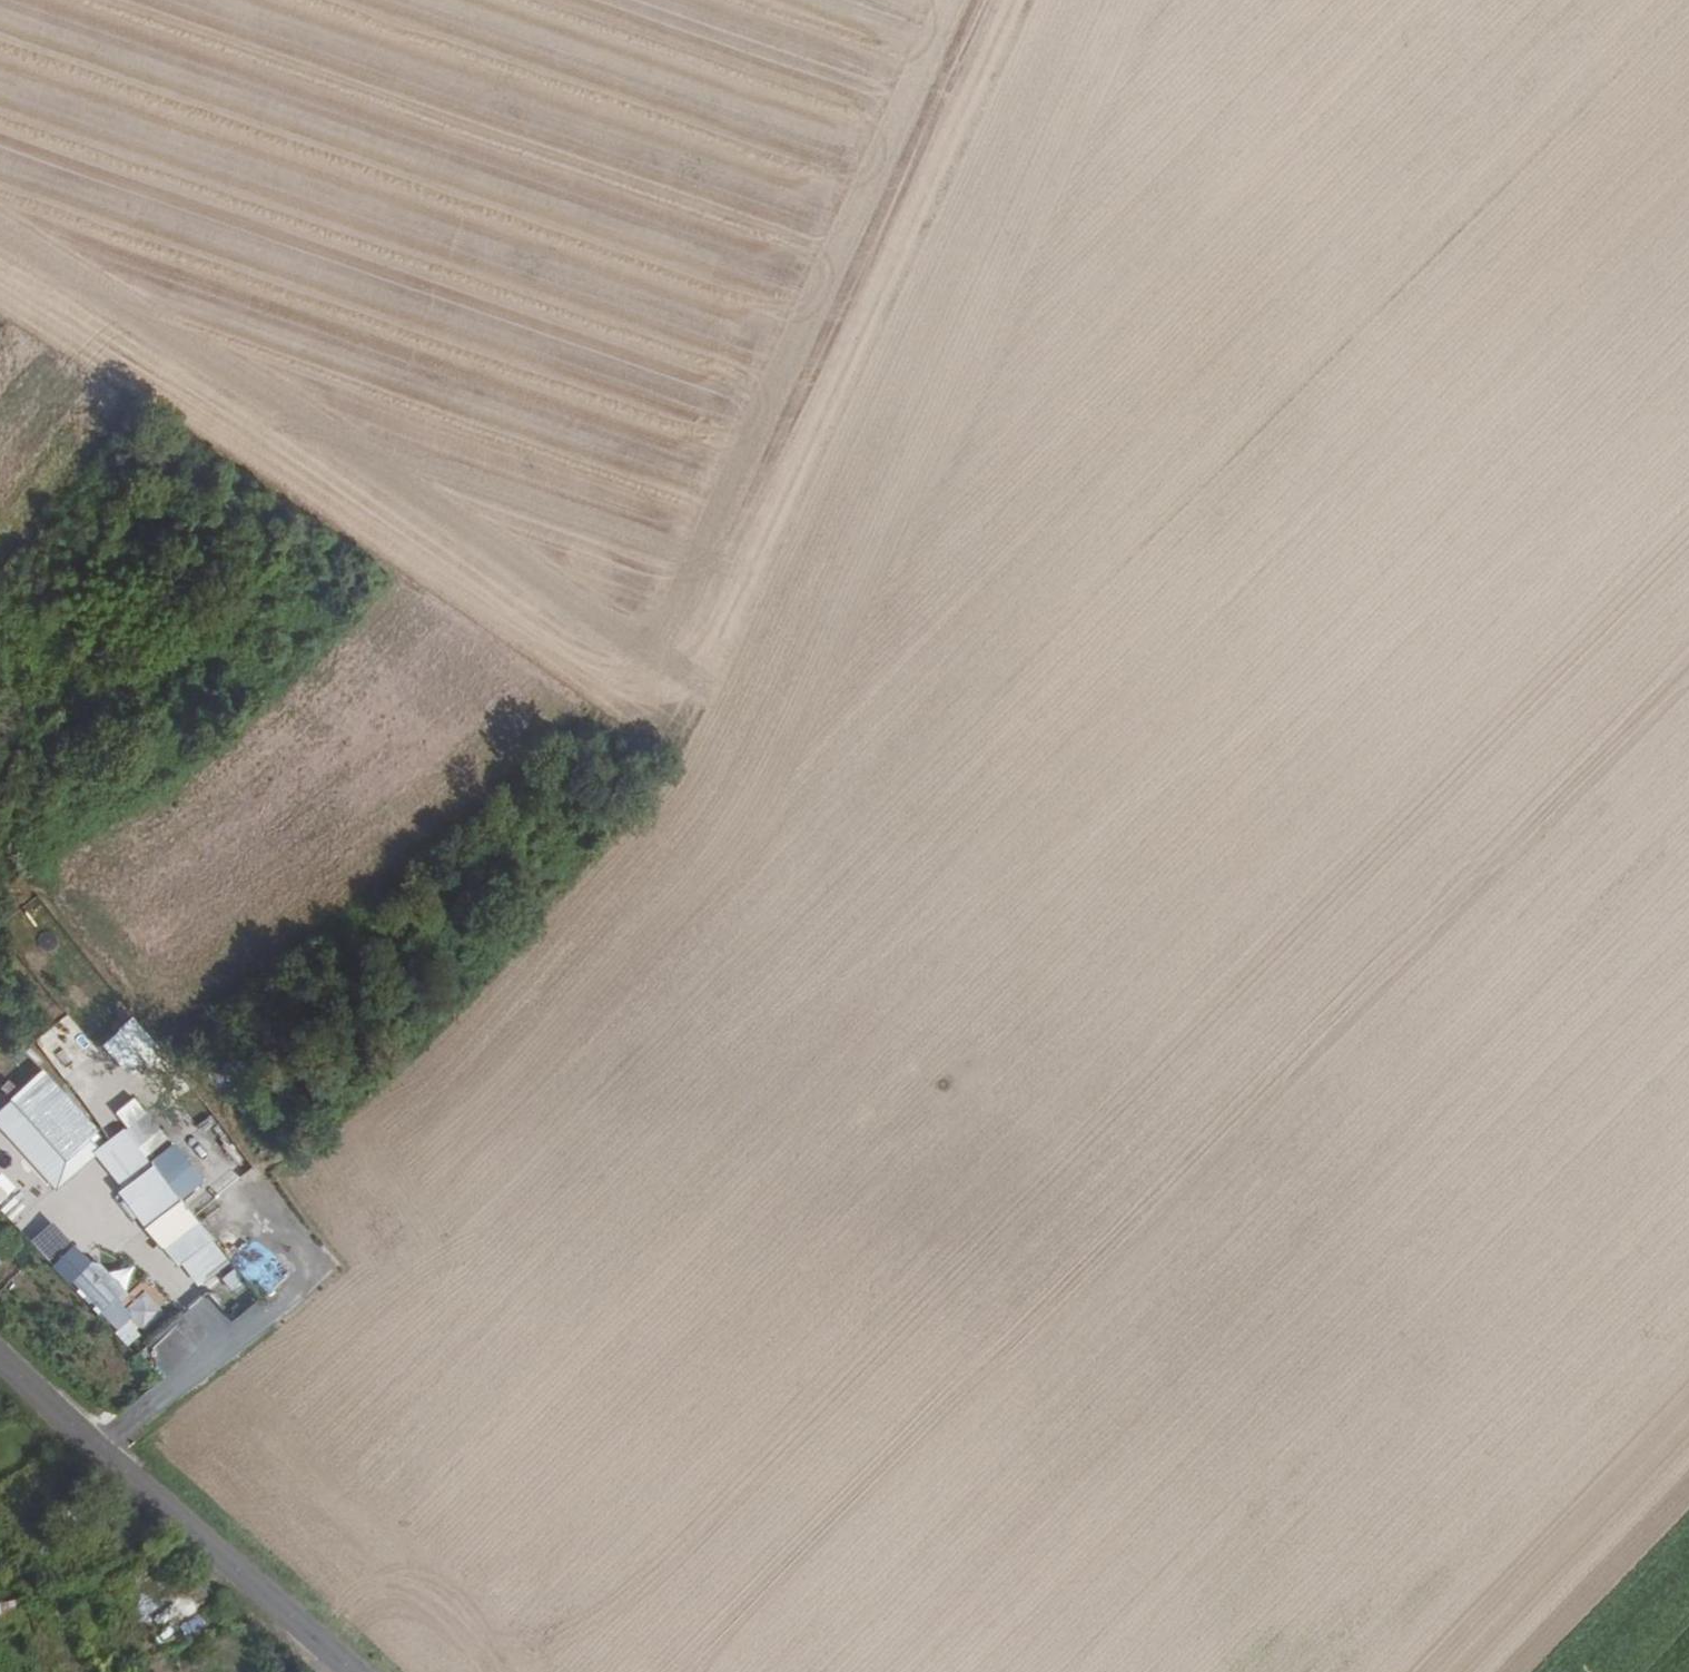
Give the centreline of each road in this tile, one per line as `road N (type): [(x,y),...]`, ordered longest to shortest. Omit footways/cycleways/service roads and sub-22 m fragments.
road 1 (tertiary): [(0,1341),(357,1671)]

